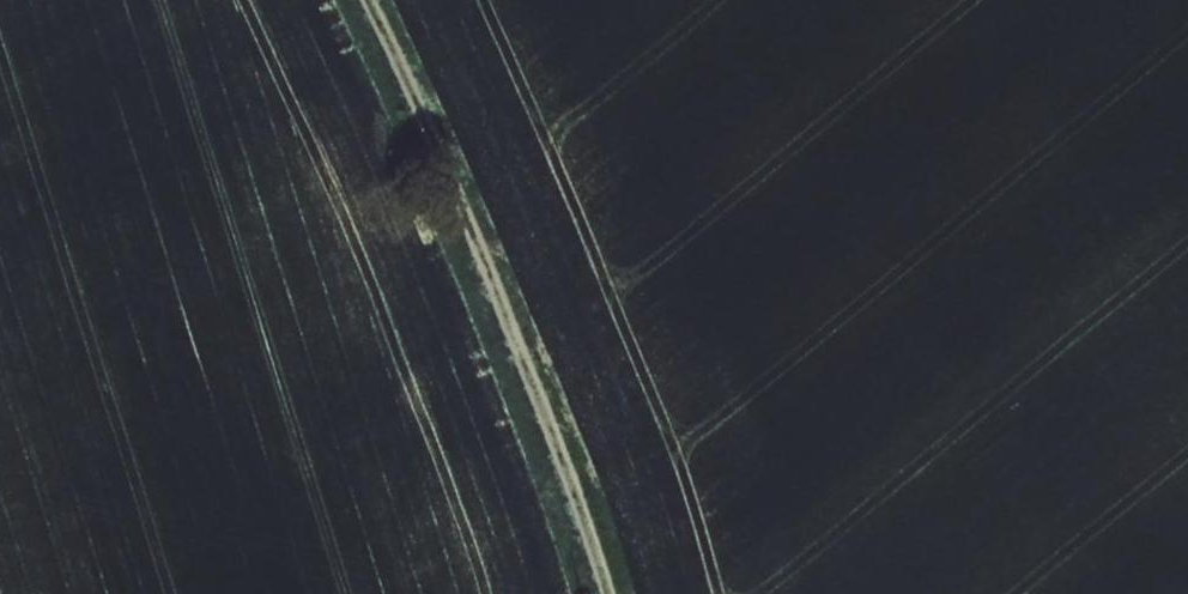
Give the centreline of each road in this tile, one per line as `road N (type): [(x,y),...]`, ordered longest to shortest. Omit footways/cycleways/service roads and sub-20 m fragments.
road 1 (track): [(610,593),(363,0)]

